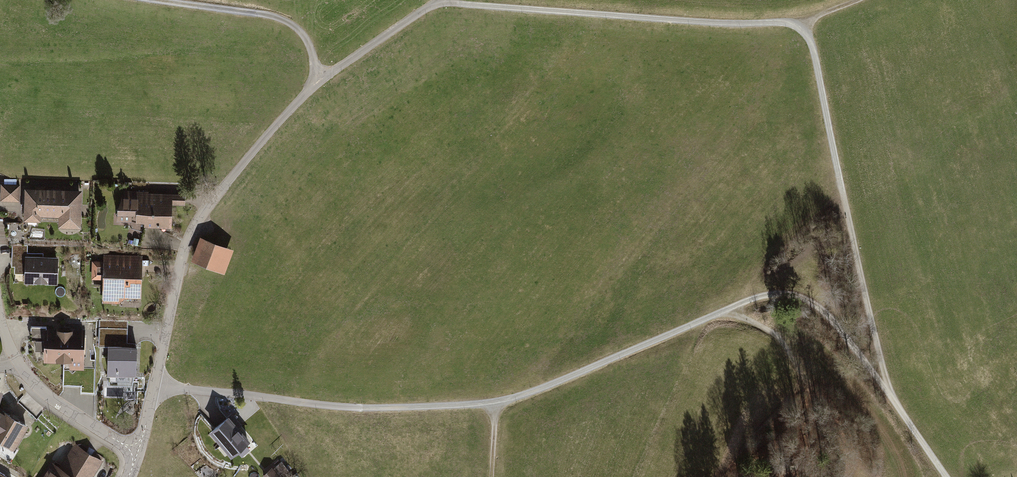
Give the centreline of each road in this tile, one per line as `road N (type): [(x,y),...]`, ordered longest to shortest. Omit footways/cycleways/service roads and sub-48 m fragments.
road 1 (track): [(889,393),(804,32),(782,22),(442,0)]
road 2 (track): [(154,386),(362,408),(494,402),(727,310)]
road 3 (residential): [(137,453),(185,250),(199,222),(307,92),(439,0)]
road 4 (track): [(727,310),(766,294),(812,303),(889,393),(946,476)]
road 5 (track): [(157,0),(283,20),(307,41),(319,81)]
road 6 (residential): [(17,362),(46,395),(137,453)]

